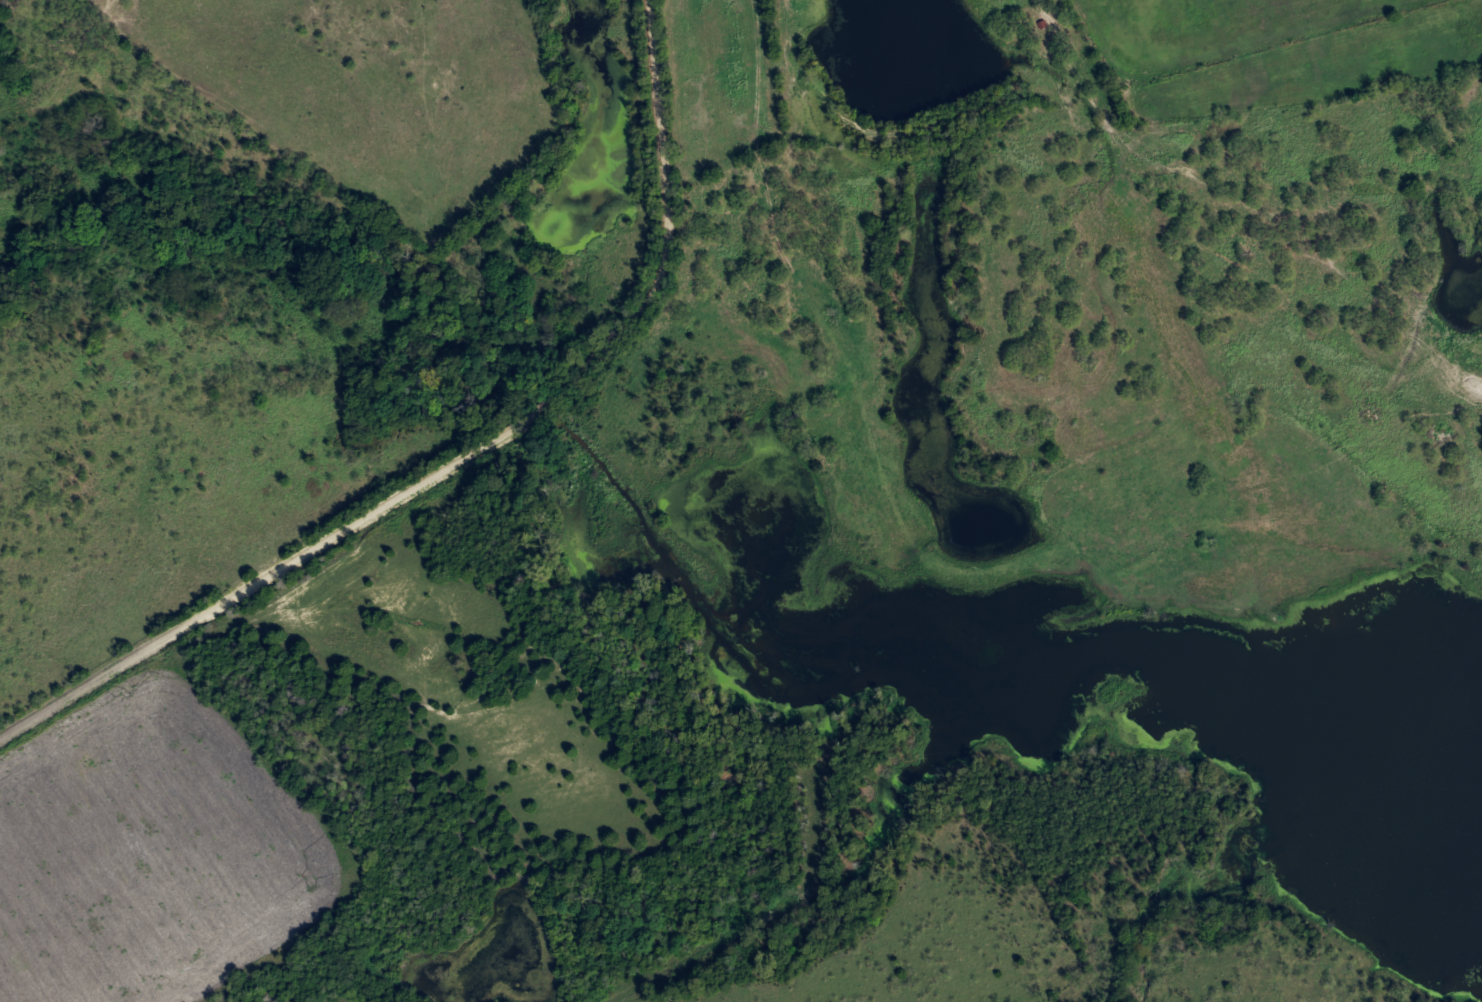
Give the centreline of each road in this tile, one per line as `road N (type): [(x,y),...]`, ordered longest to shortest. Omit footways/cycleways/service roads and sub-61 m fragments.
road 1 (residential): [(0,739),(519,423),(646,302),(660,282),(669,213),(650,0)]

